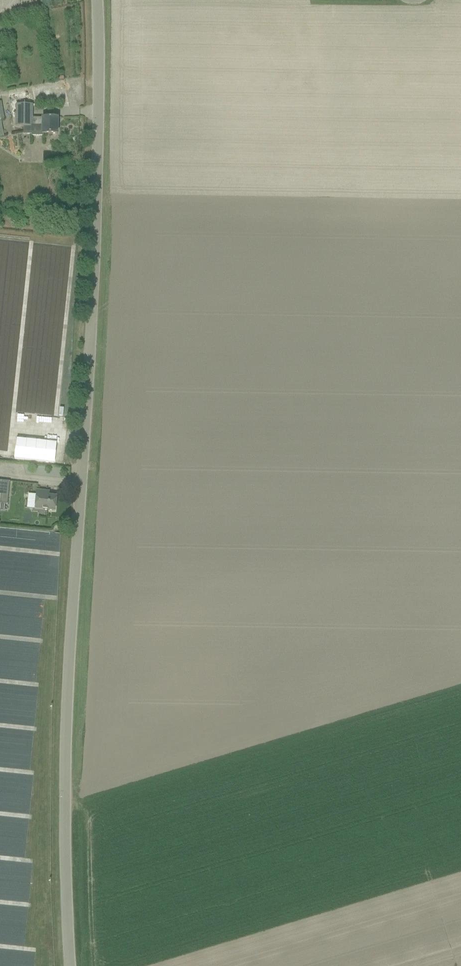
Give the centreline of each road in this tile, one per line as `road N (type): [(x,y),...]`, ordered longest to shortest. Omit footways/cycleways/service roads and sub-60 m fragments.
road 1 (unclassified): [(70,965),(67,694),(90,328),(96,0)]

